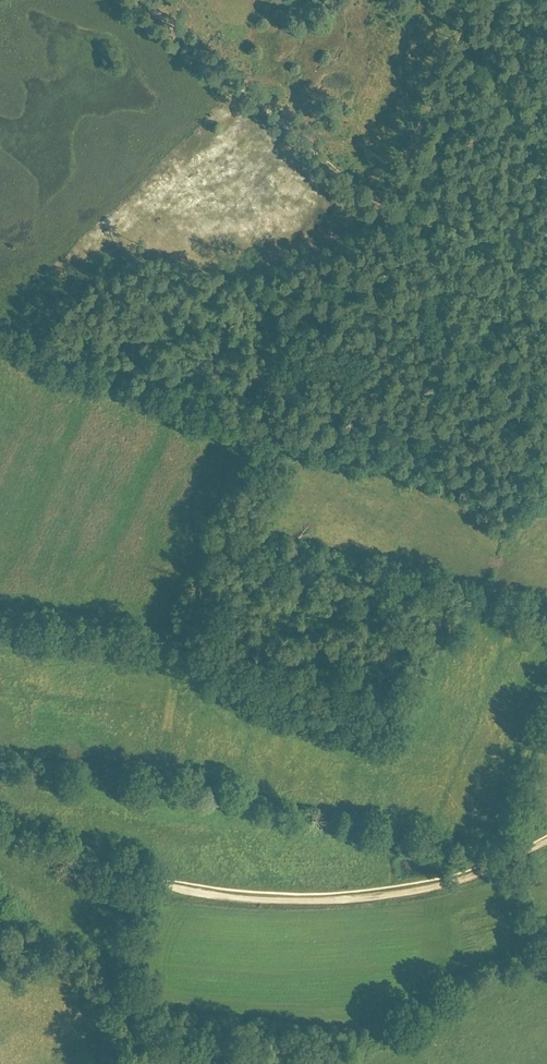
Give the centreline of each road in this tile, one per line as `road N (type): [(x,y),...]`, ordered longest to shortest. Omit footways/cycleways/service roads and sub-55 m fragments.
road 1 (track): [(0,832),(172,887),(290,902),(443,885),(546,844)]
road 2 (track): [(135,0),(382,205)]
road 3 (track): [(382,205),(444,320),(546,368)]
road 4 (track): [(483,0),(382,205)]

